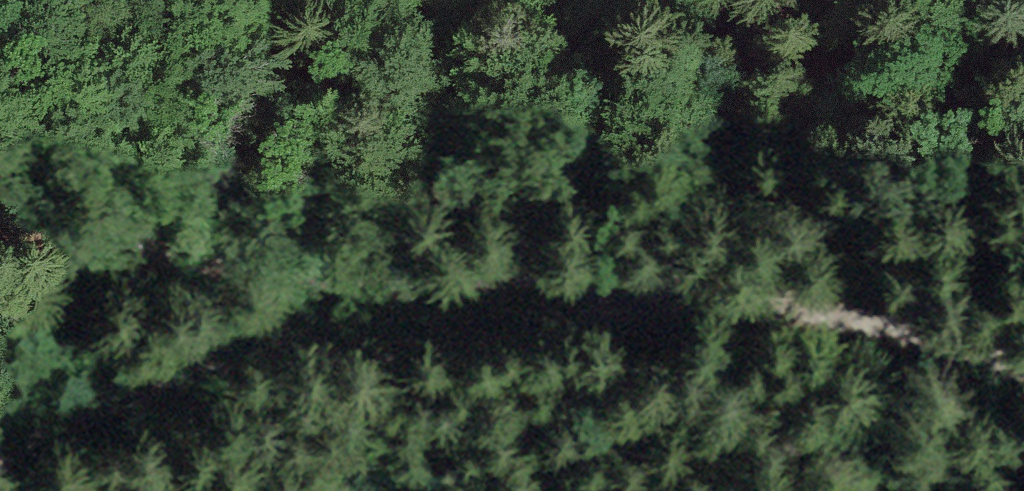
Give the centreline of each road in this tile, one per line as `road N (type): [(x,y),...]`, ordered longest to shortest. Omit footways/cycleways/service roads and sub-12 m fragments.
road 1 (track): [(660,295),(479,336),(249,335),(24,443),(0,464)]
road 2 (track): [(223,265),(602,270),(660,295)]
road 3 (track): [(660,295),(862,318),(1023,365)]
road 4 (track): [(0,231),(34,244),(223,265)]

